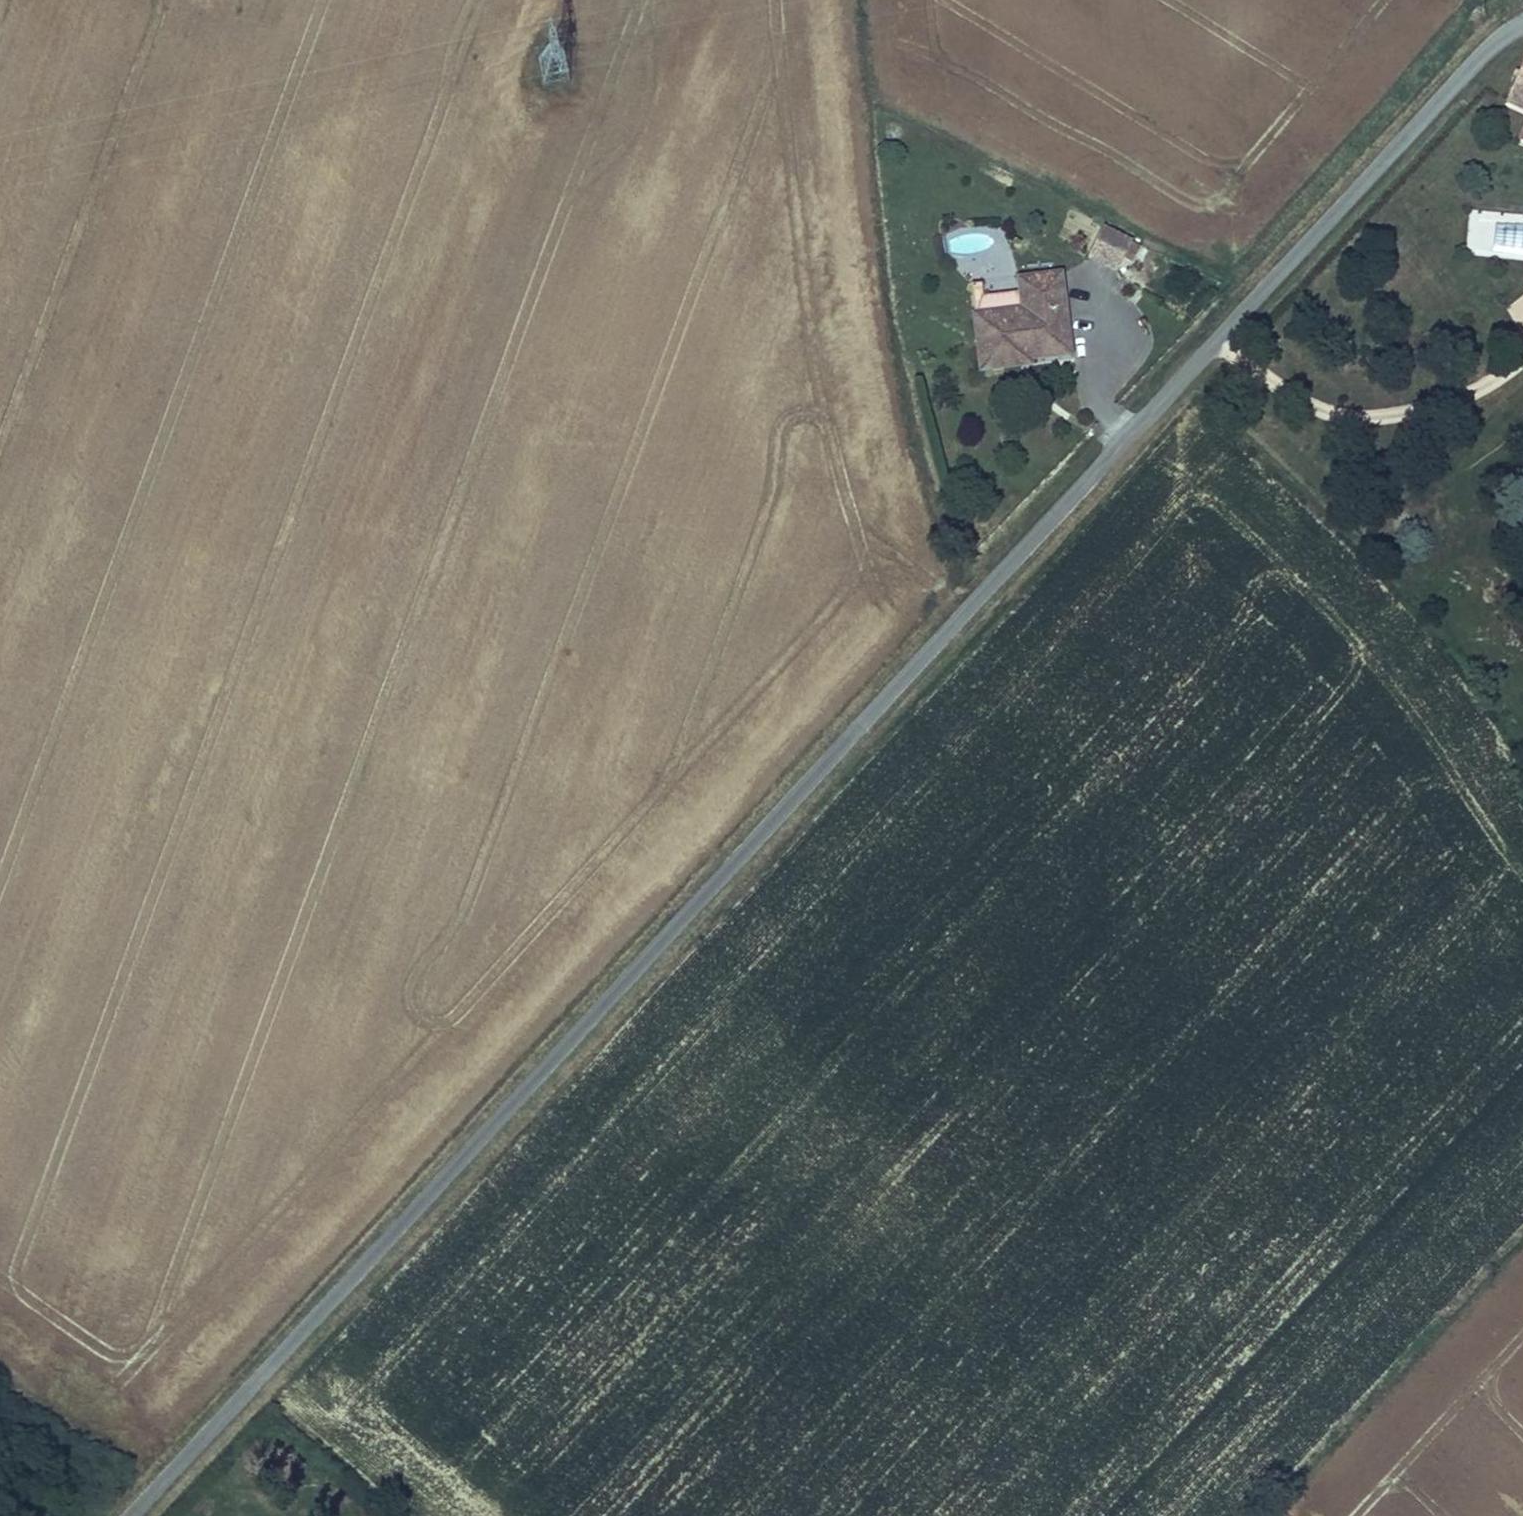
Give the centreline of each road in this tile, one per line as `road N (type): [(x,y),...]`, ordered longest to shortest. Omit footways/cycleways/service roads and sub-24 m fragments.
road 1 (unclassified): [(130,1515),(1471,66),(1522,26)]

